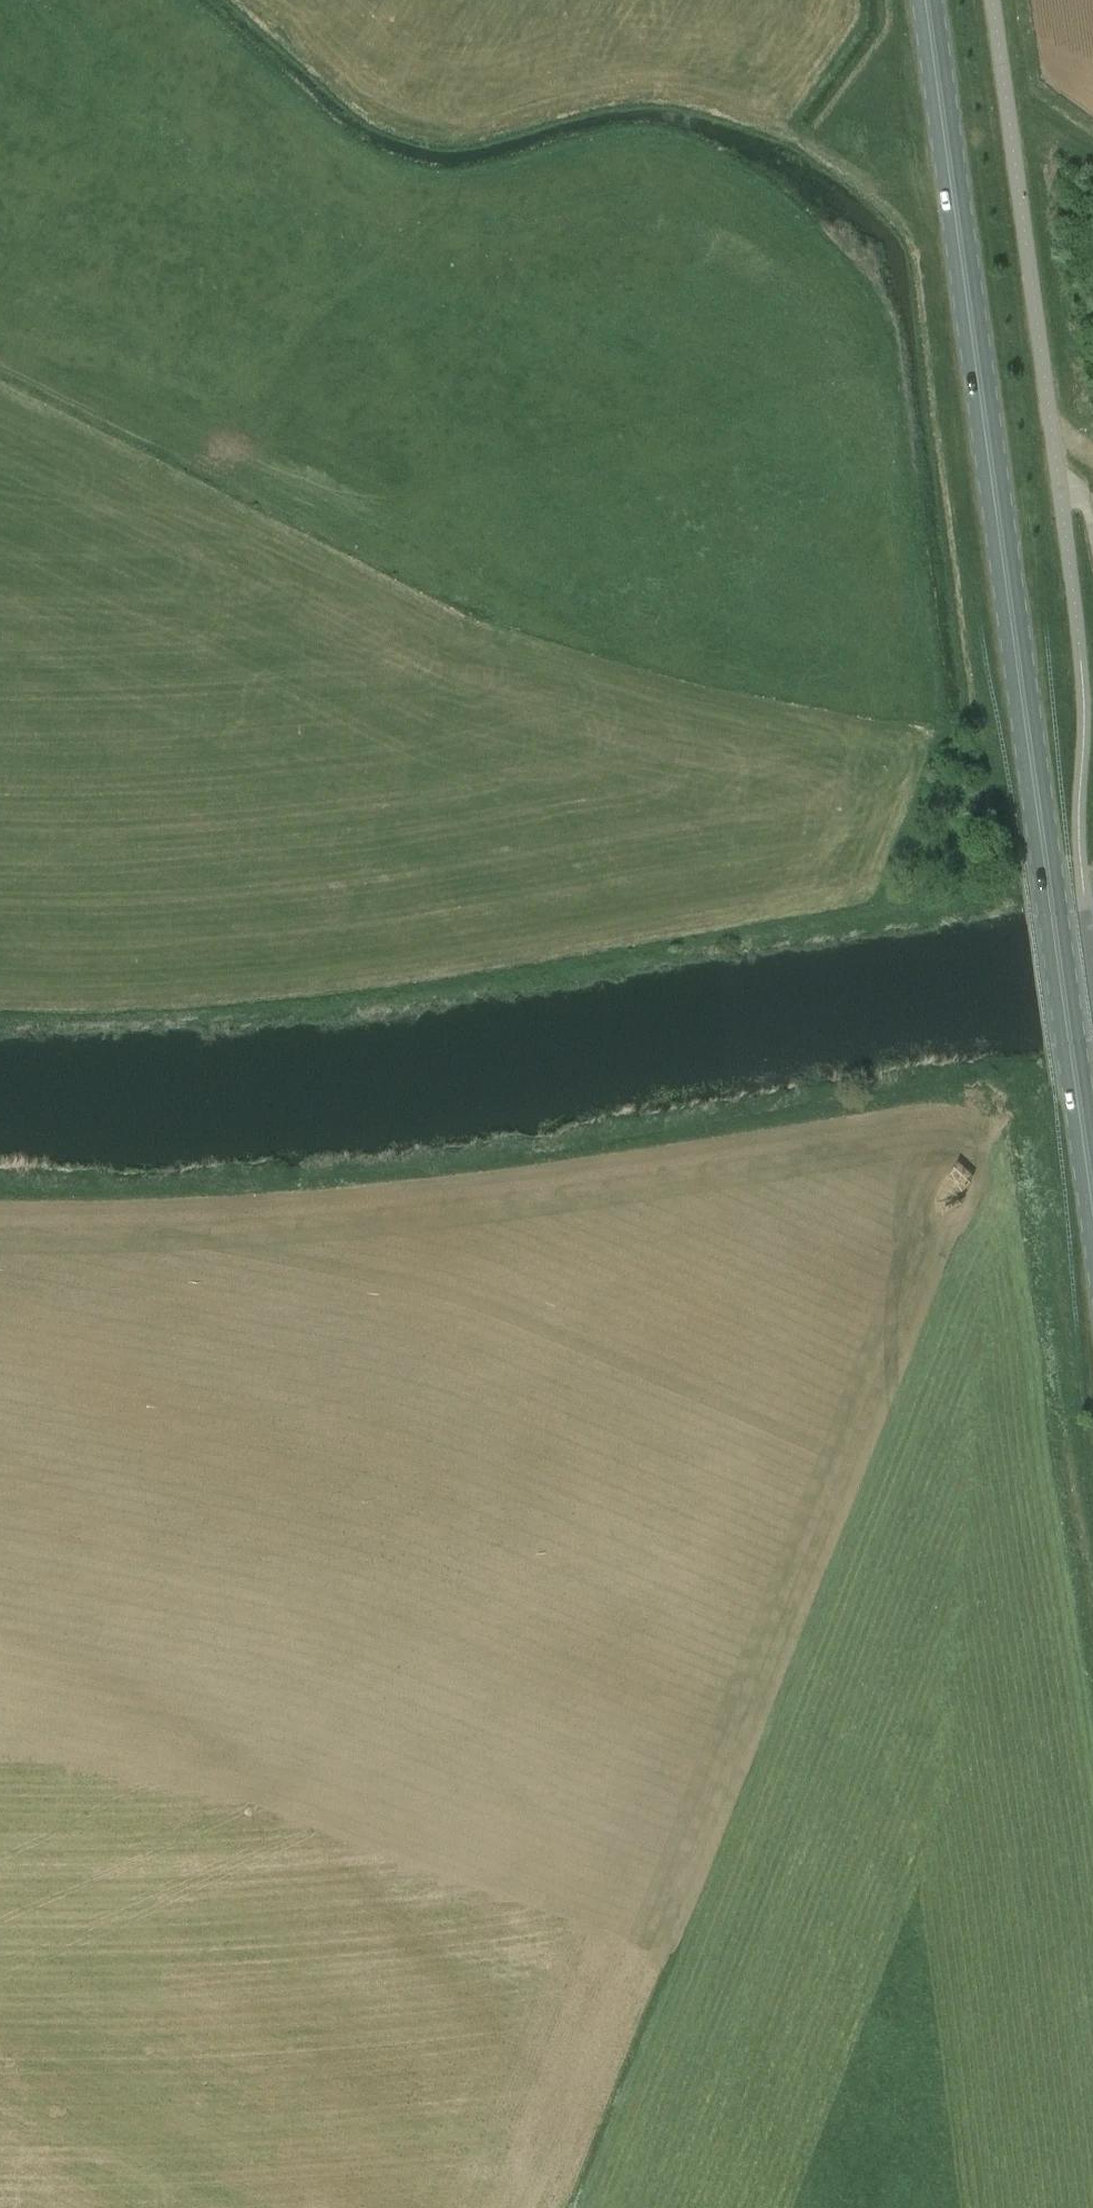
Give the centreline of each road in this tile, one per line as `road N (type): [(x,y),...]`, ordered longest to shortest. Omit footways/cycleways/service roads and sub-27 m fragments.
road 1 (primary): [(1092,1203),(930,0)]
road 2 (unclassified): [(1060,479),(993,0)]

